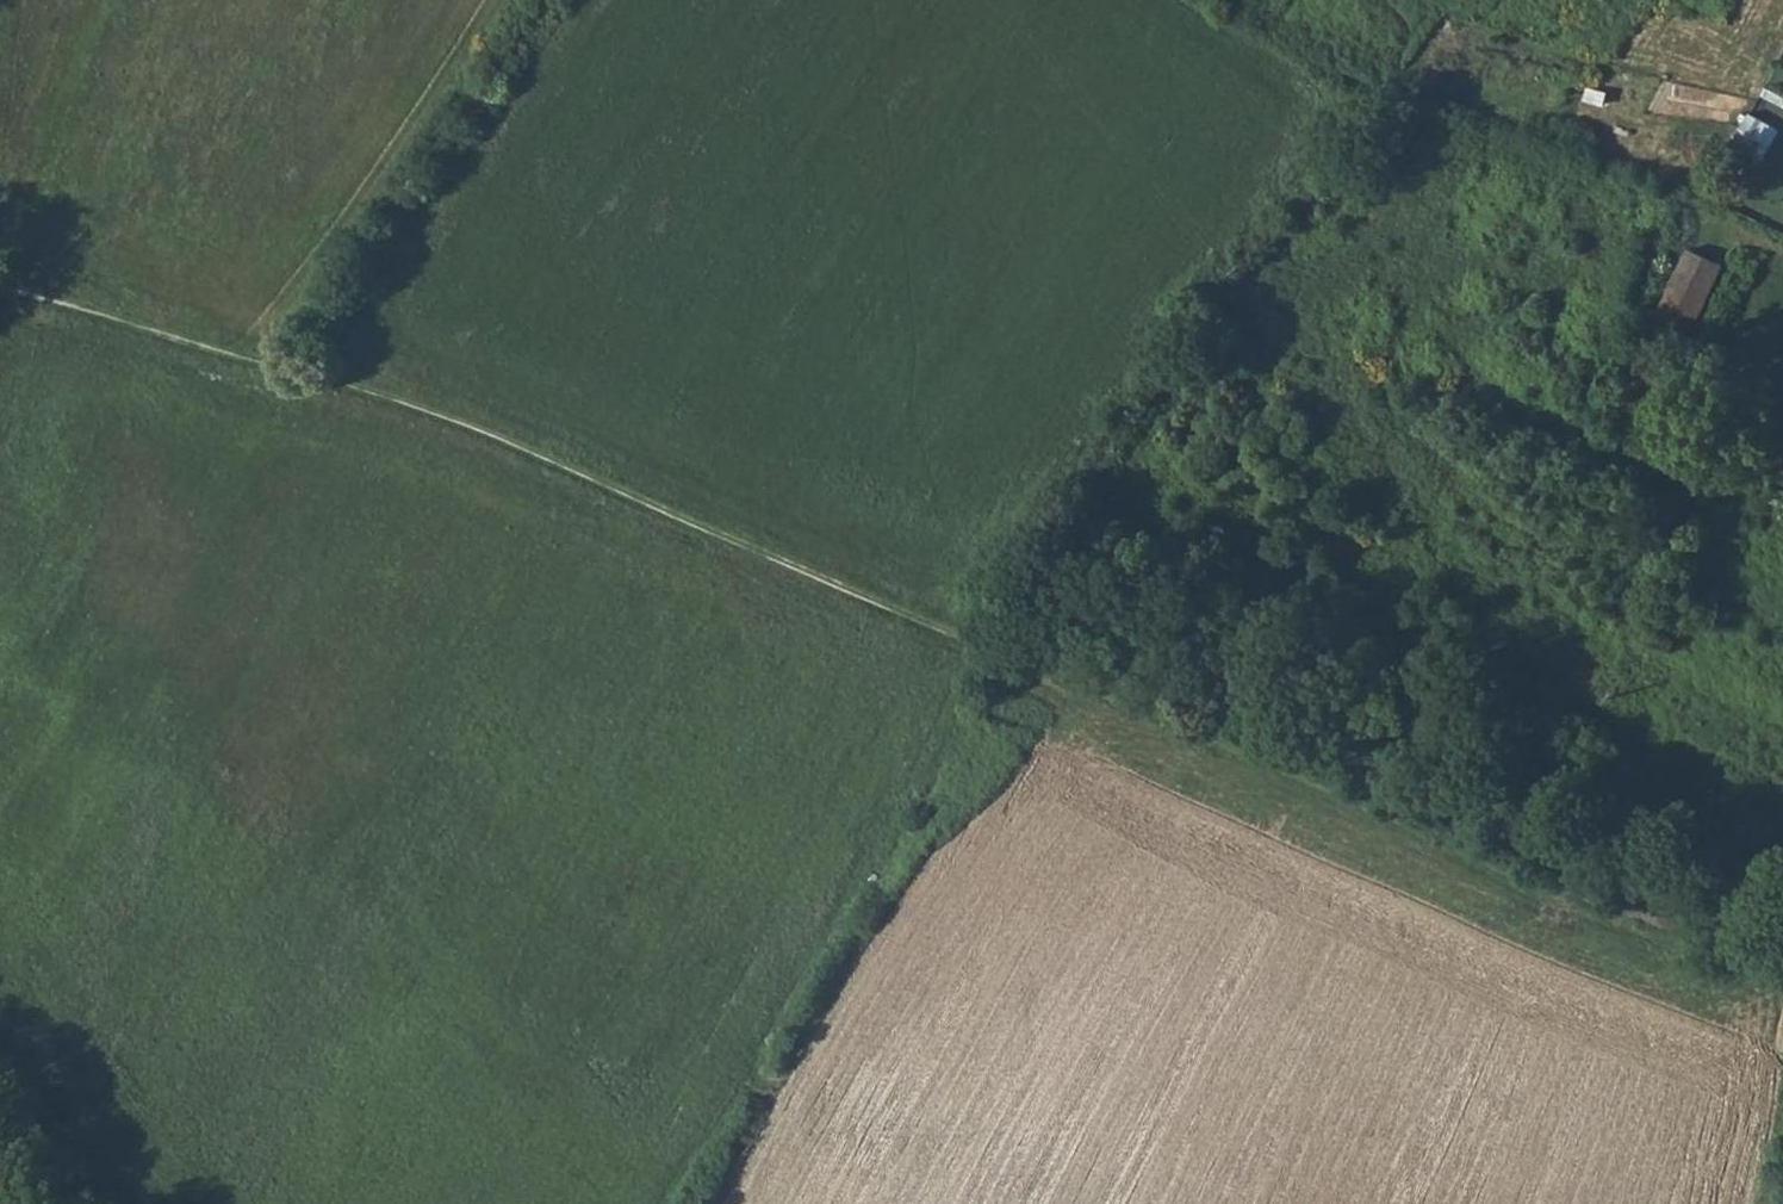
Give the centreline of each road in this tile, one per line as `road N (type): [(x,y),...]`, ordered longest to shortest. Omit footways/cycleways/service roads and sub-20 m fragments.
road 1 (track): [(0,284),(110,303),(552,454),(851,586),(1295,744),(1782,951)]

